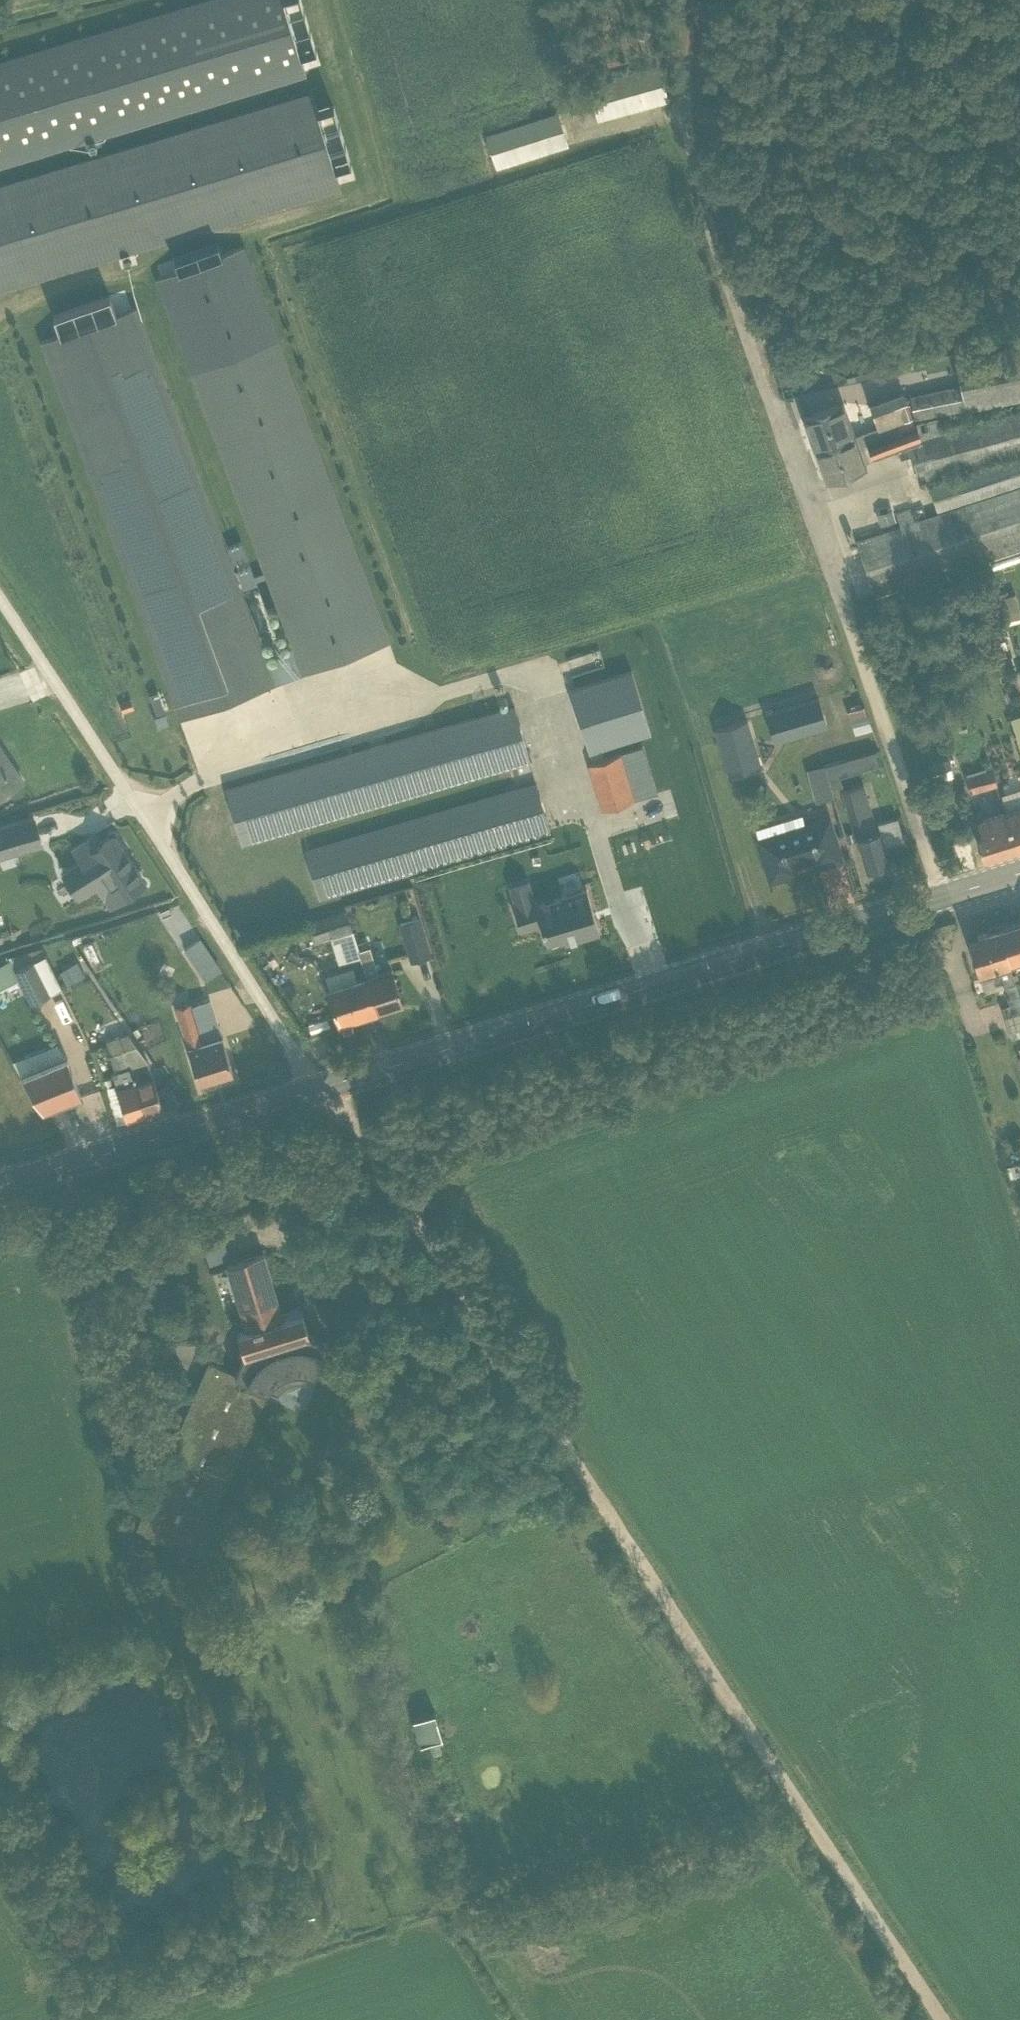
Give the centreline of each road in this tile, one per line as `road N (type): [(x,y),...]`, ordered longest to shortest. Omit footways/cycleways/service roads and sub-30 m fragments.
road 1 (track): [(943,2019),(378,1165),(316,1087)]
road 2 (secondary): [(1019,872),(316,1087)]
road 3 (unclassified): [(316,1087),(0,599)]
road 4 (secondary): [(316,1087),(0,1184)]

